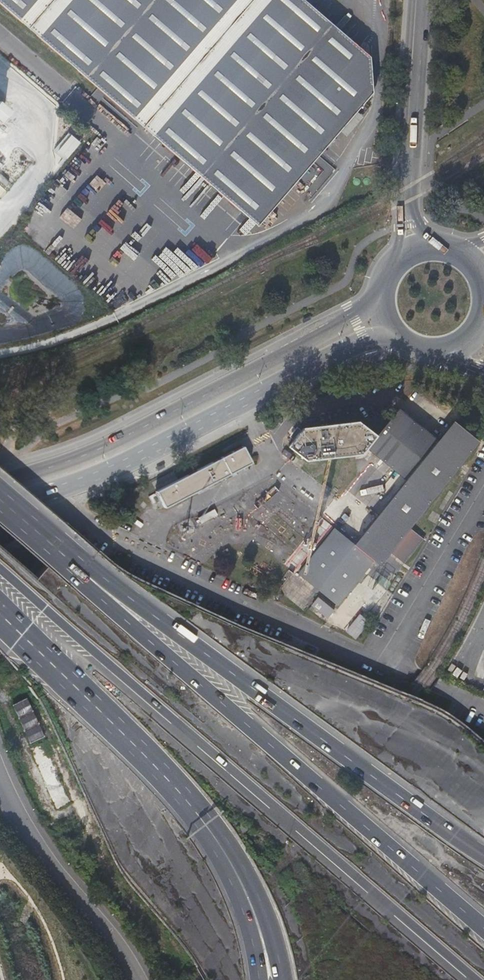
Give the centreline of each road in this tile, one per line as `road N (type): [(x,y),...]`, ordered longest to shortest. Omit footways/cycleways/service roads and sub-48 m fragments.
road 1 (motorway): [(0,568),(469,979)]
road 2 (motorway): [(483,927),(81,572)]
road 3 (motorway): [(483,859),(185,637),(81,572)]
road 4 (secondary): [(0,505),(137,458),(391,333)]
road 5 (secondary): [(378,301),(355,321),(129,438),(0,482)]
road 6 (motorway): [(86,700),(198,801),(247,871),(282,979)]
road 7 (motorway): [(86,700),(225,869),(247,920),(258,979)]
road 8 (unclassified): [(413,247),(407,187),(422,0)]
road 9 (unclassified): [(0,782),(36,847),(138,979)]

